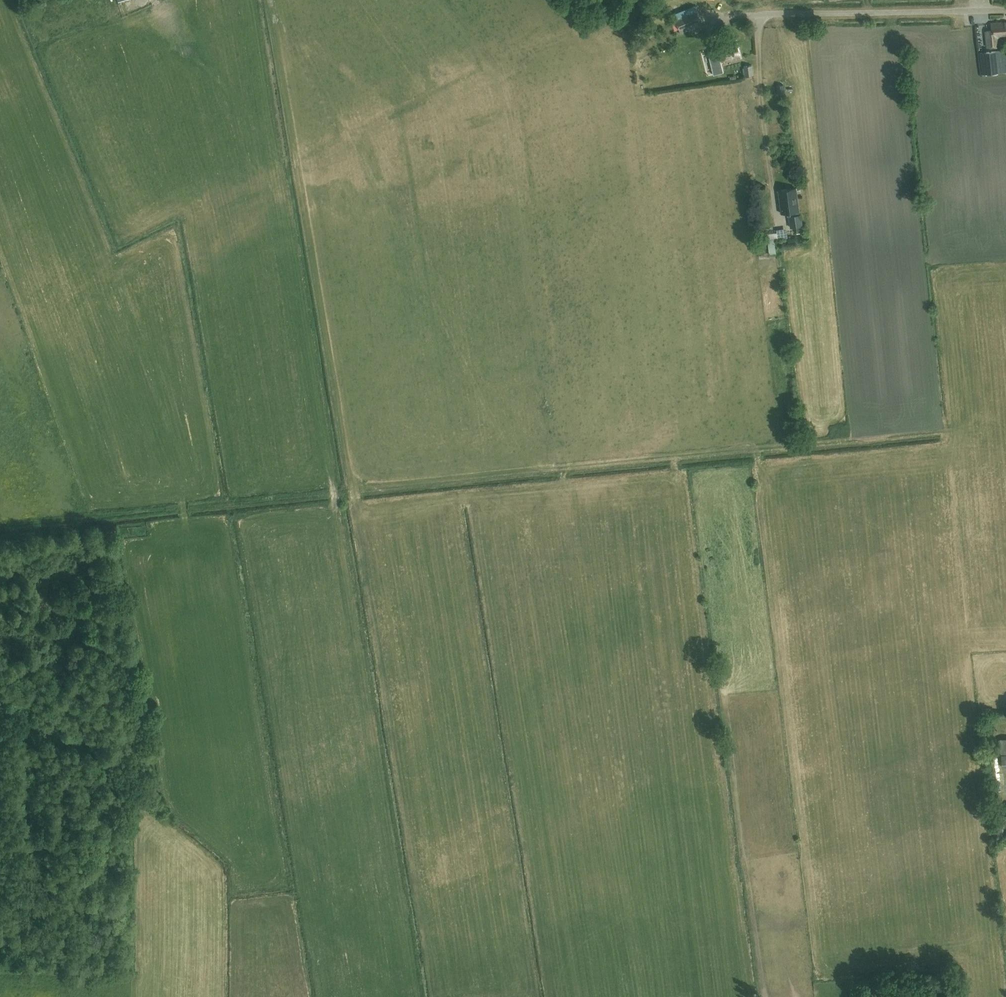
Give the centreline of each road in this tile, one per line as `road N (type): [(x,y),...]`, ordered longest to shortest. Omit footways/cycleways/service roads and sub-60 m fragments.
road 1 (unclassified): [(1005,11),(753,17)]

